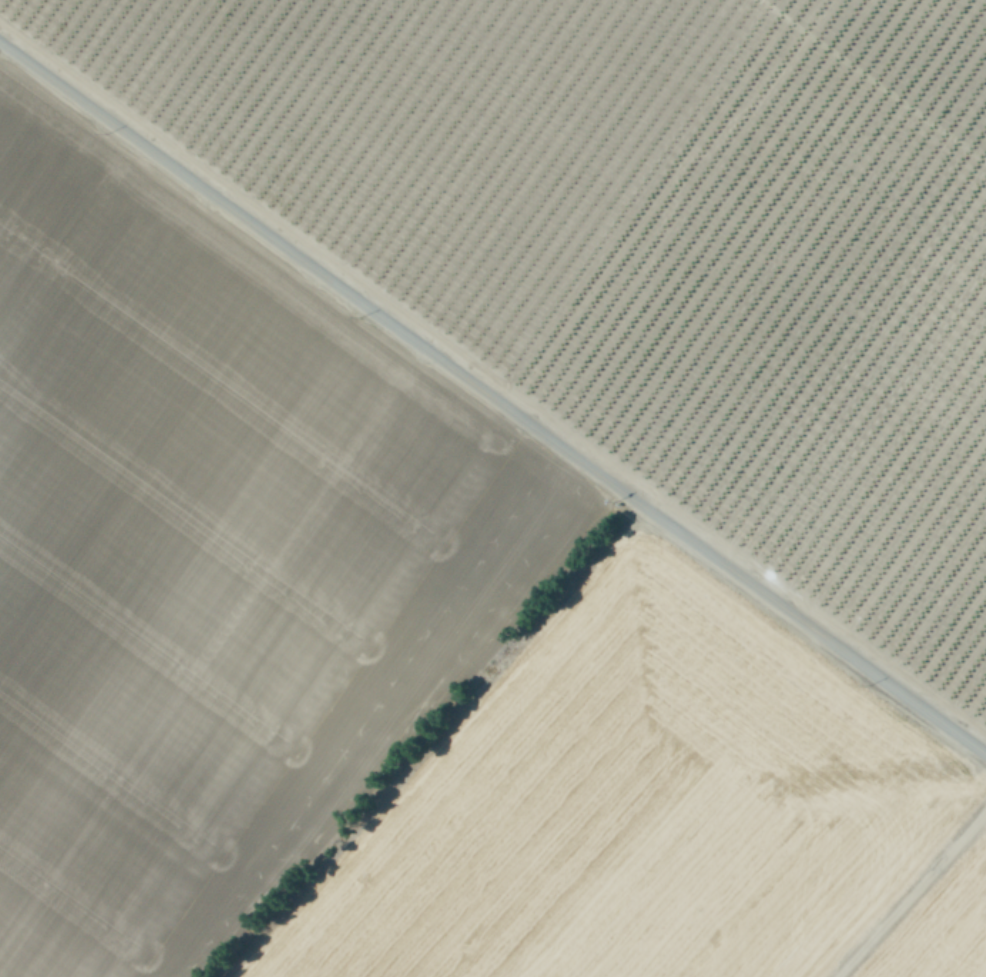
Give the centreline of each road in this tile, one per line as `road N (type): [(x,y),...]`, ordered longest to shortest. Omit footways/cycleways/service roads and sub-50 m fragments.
road 1 (track): [(985,811),(834,976)]

